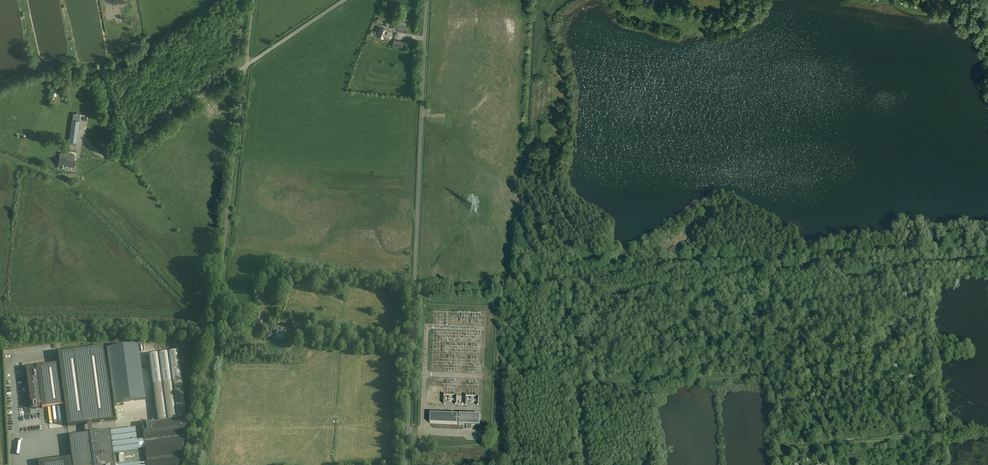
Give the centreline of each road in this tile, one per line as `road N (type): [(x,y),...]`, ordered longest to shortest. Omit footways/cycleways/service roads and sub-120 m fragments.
road 1 (unclassified): [(406,464),(427,0)]
road 2 (unclassified): [(107,157),(345,0)]

